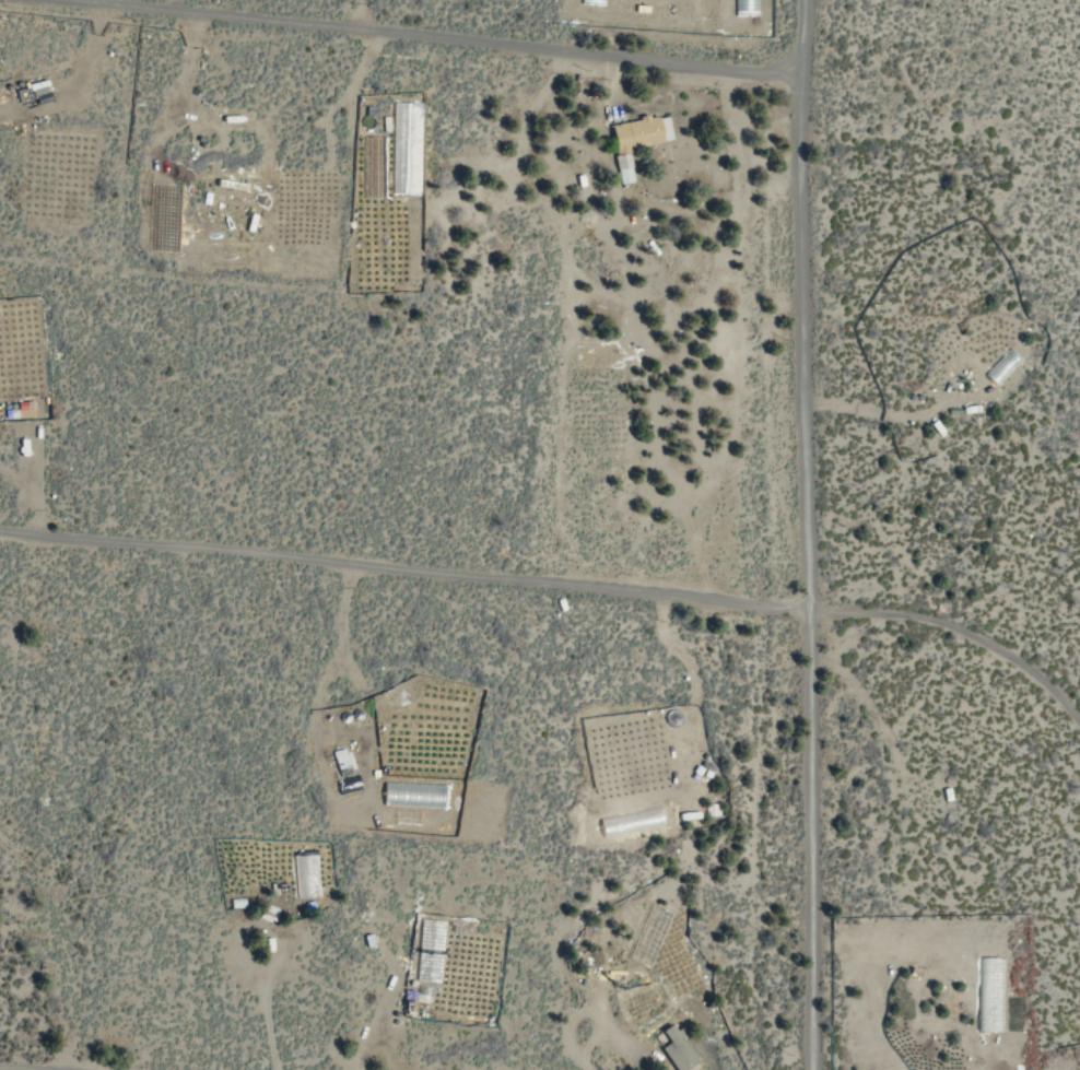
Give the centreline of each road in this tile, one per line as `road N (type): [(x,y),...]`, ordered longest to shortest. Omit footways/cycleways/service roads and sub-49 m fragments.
road 1 (residential): [(0,532),(808,619),(920,614),(1028,669),(1079,730)]
road 2 (residential): [(760,1069),(741,174),(708,0)]
road 3 (residential): [(806,1069),(800,0)]
road 4 (residential): [(49,0),(703,70),(798,71)]

